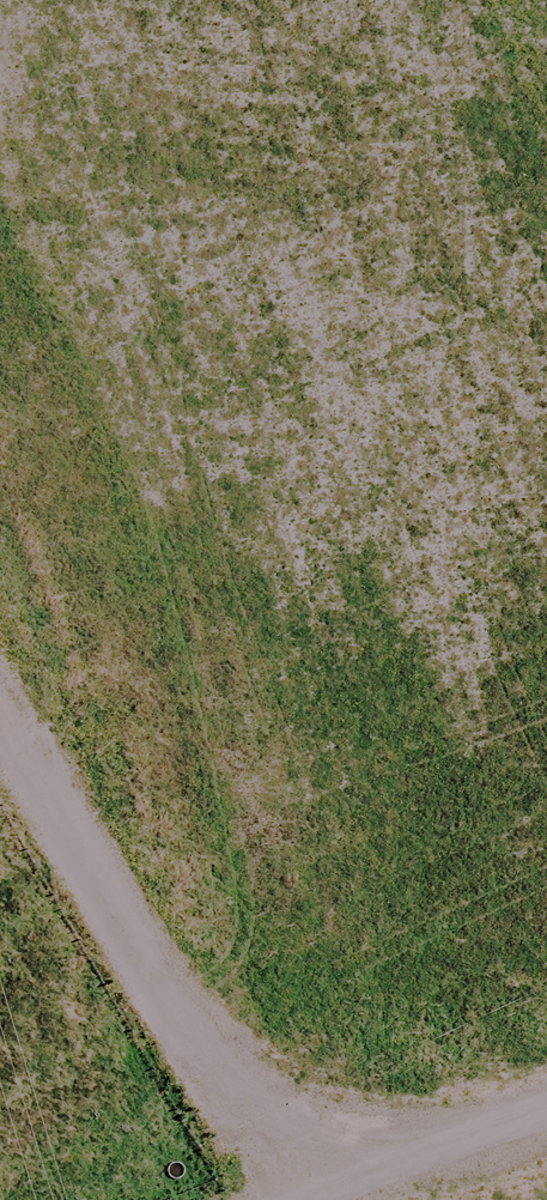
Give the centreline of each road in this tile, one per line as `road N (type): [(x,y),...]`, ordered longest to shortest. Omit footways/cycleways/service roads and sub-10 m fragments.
road 1 (secondary): [(69,0),(472,1199)]
road 2 (secondary): [(247,1199),(0,461)]

